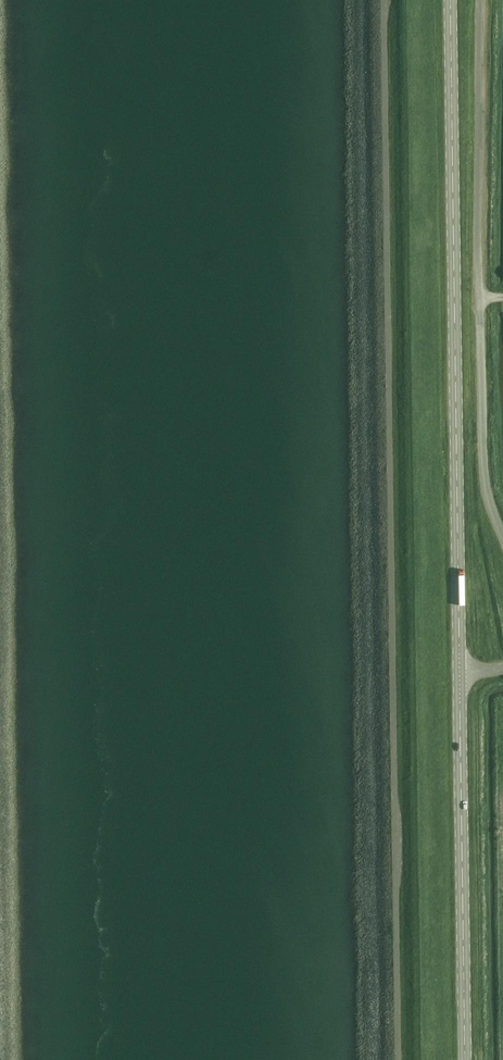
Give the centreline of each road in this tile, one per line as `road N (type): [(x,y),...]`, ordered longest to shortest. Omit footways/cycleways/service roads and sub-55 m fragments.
road 1 (tertiary): [(461,669),(451,0)]
road 2 (unclassified): [(502,527),(486,485),(484,432),(485,0)]
road 3 (tertiary): [(468,1059),(461,669)]

